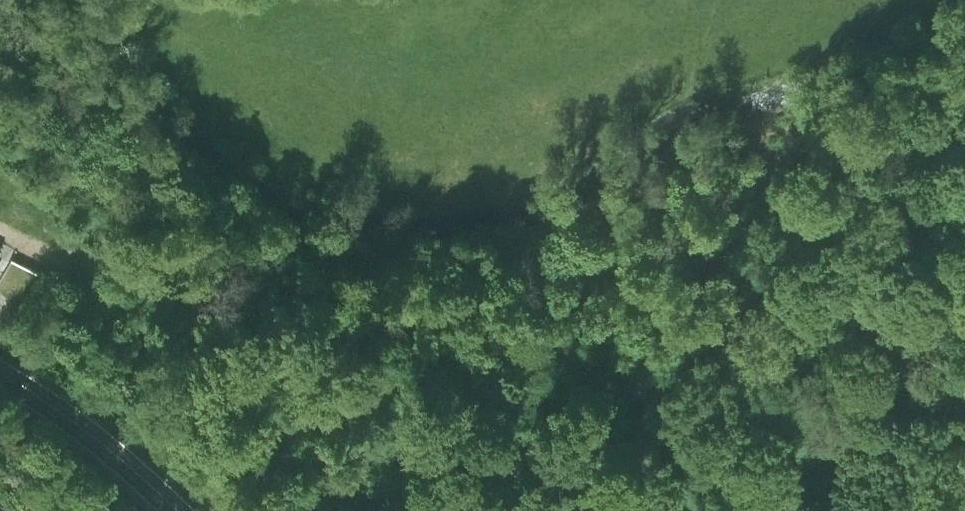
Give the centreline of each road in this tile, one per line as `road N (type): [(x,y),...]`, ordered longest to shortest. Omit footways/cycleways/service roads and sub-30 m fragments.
road 1 (secondary): [(0,386),(168,510)]

